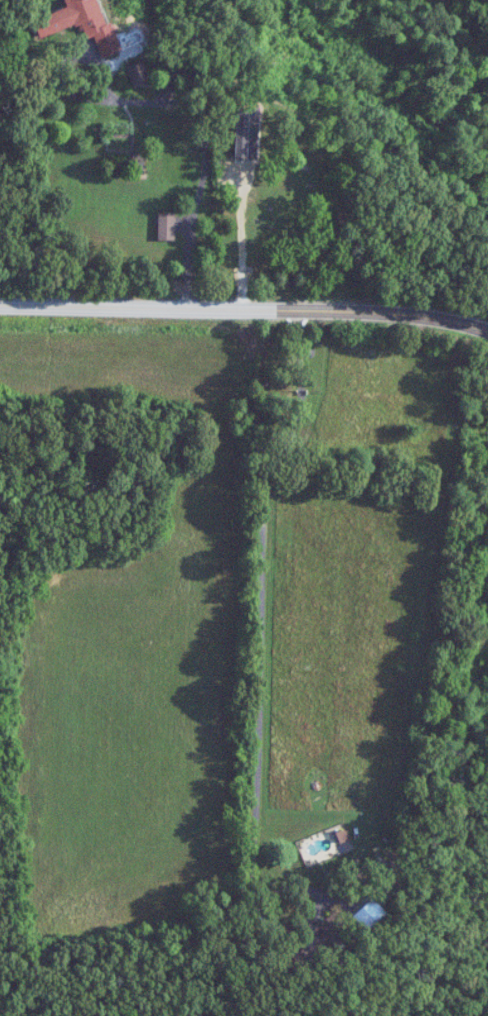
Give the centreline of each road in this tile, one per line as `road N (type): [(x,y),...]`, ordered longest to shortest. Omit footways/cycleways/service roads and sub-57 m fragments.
road 1 (secondary): [(0,304),(437,317),(487,329)]

